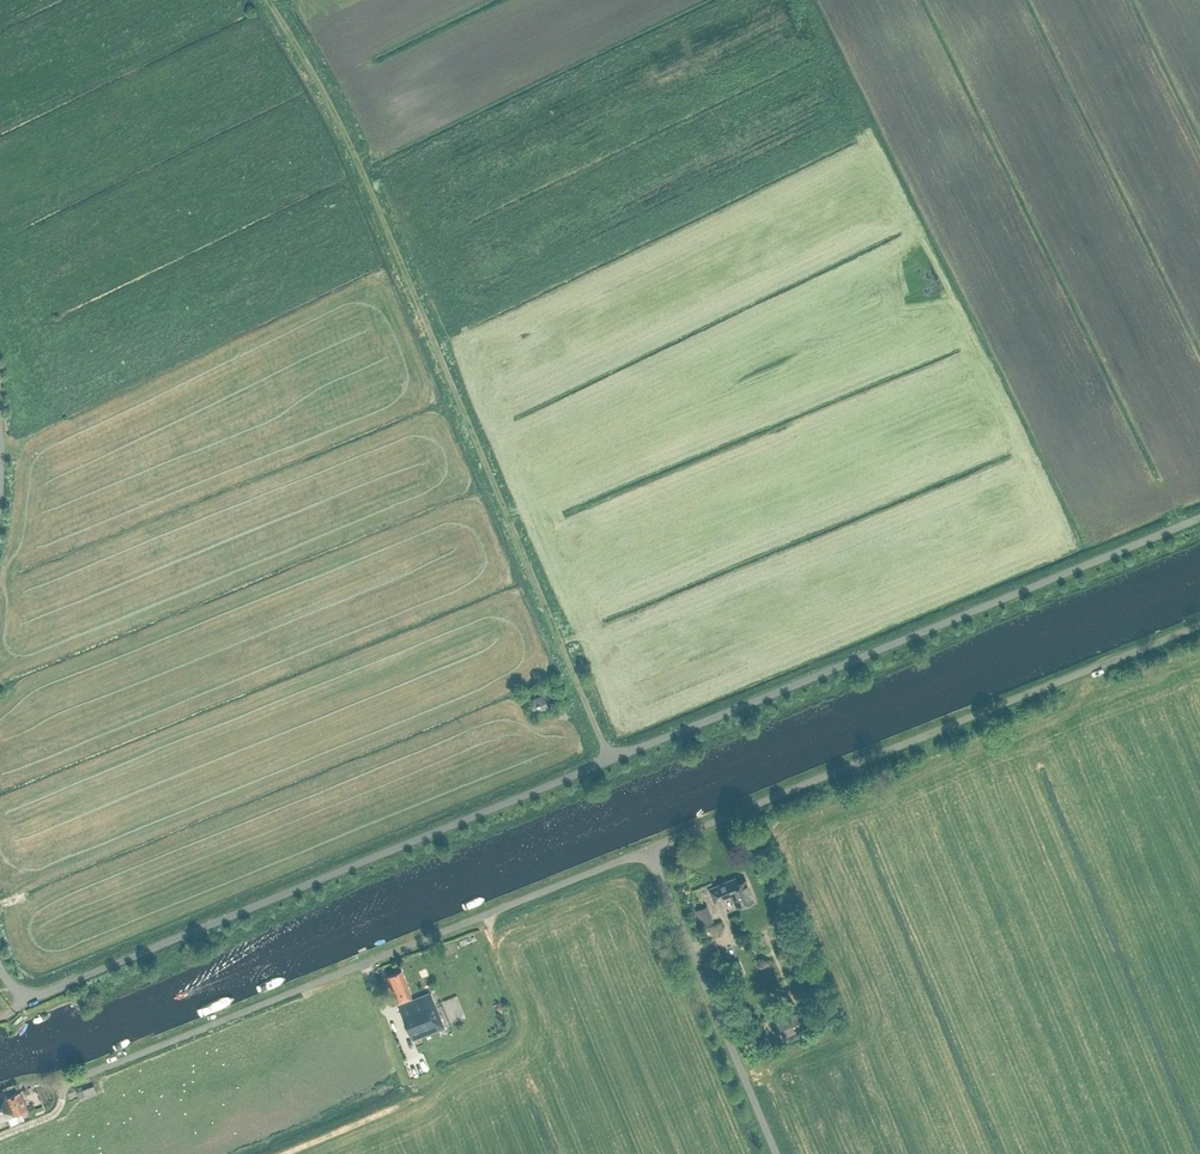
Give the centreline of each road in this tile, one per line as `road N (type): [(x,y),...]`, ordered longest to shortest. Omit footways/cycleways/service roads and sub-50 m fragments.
road 1 (unclassified): [(13,989),(39,995),(1199,517)]
road 2 (track): [(267,0),(364,175),(609,759)]
road 3 (unclassified): [(60,1083),(648,848)]
road 4 (unclassified): [(648,848),(1199,623)]
road 5 (unclassified): [(776,1153),(648,848)]

